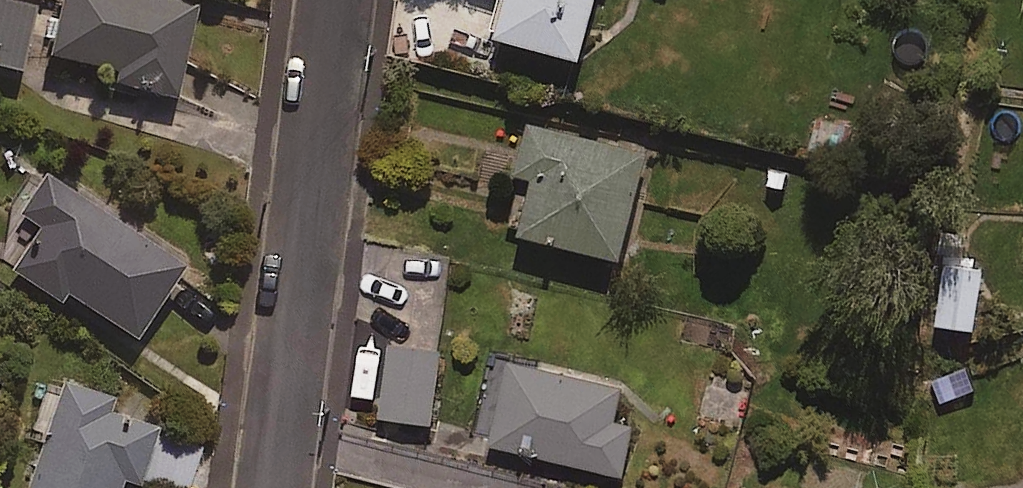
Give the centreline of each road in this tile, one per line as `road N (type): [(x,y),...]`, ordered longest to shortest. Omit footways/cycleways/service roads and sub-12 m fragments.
road 1 (residential): [(274,487),(335,0)]

